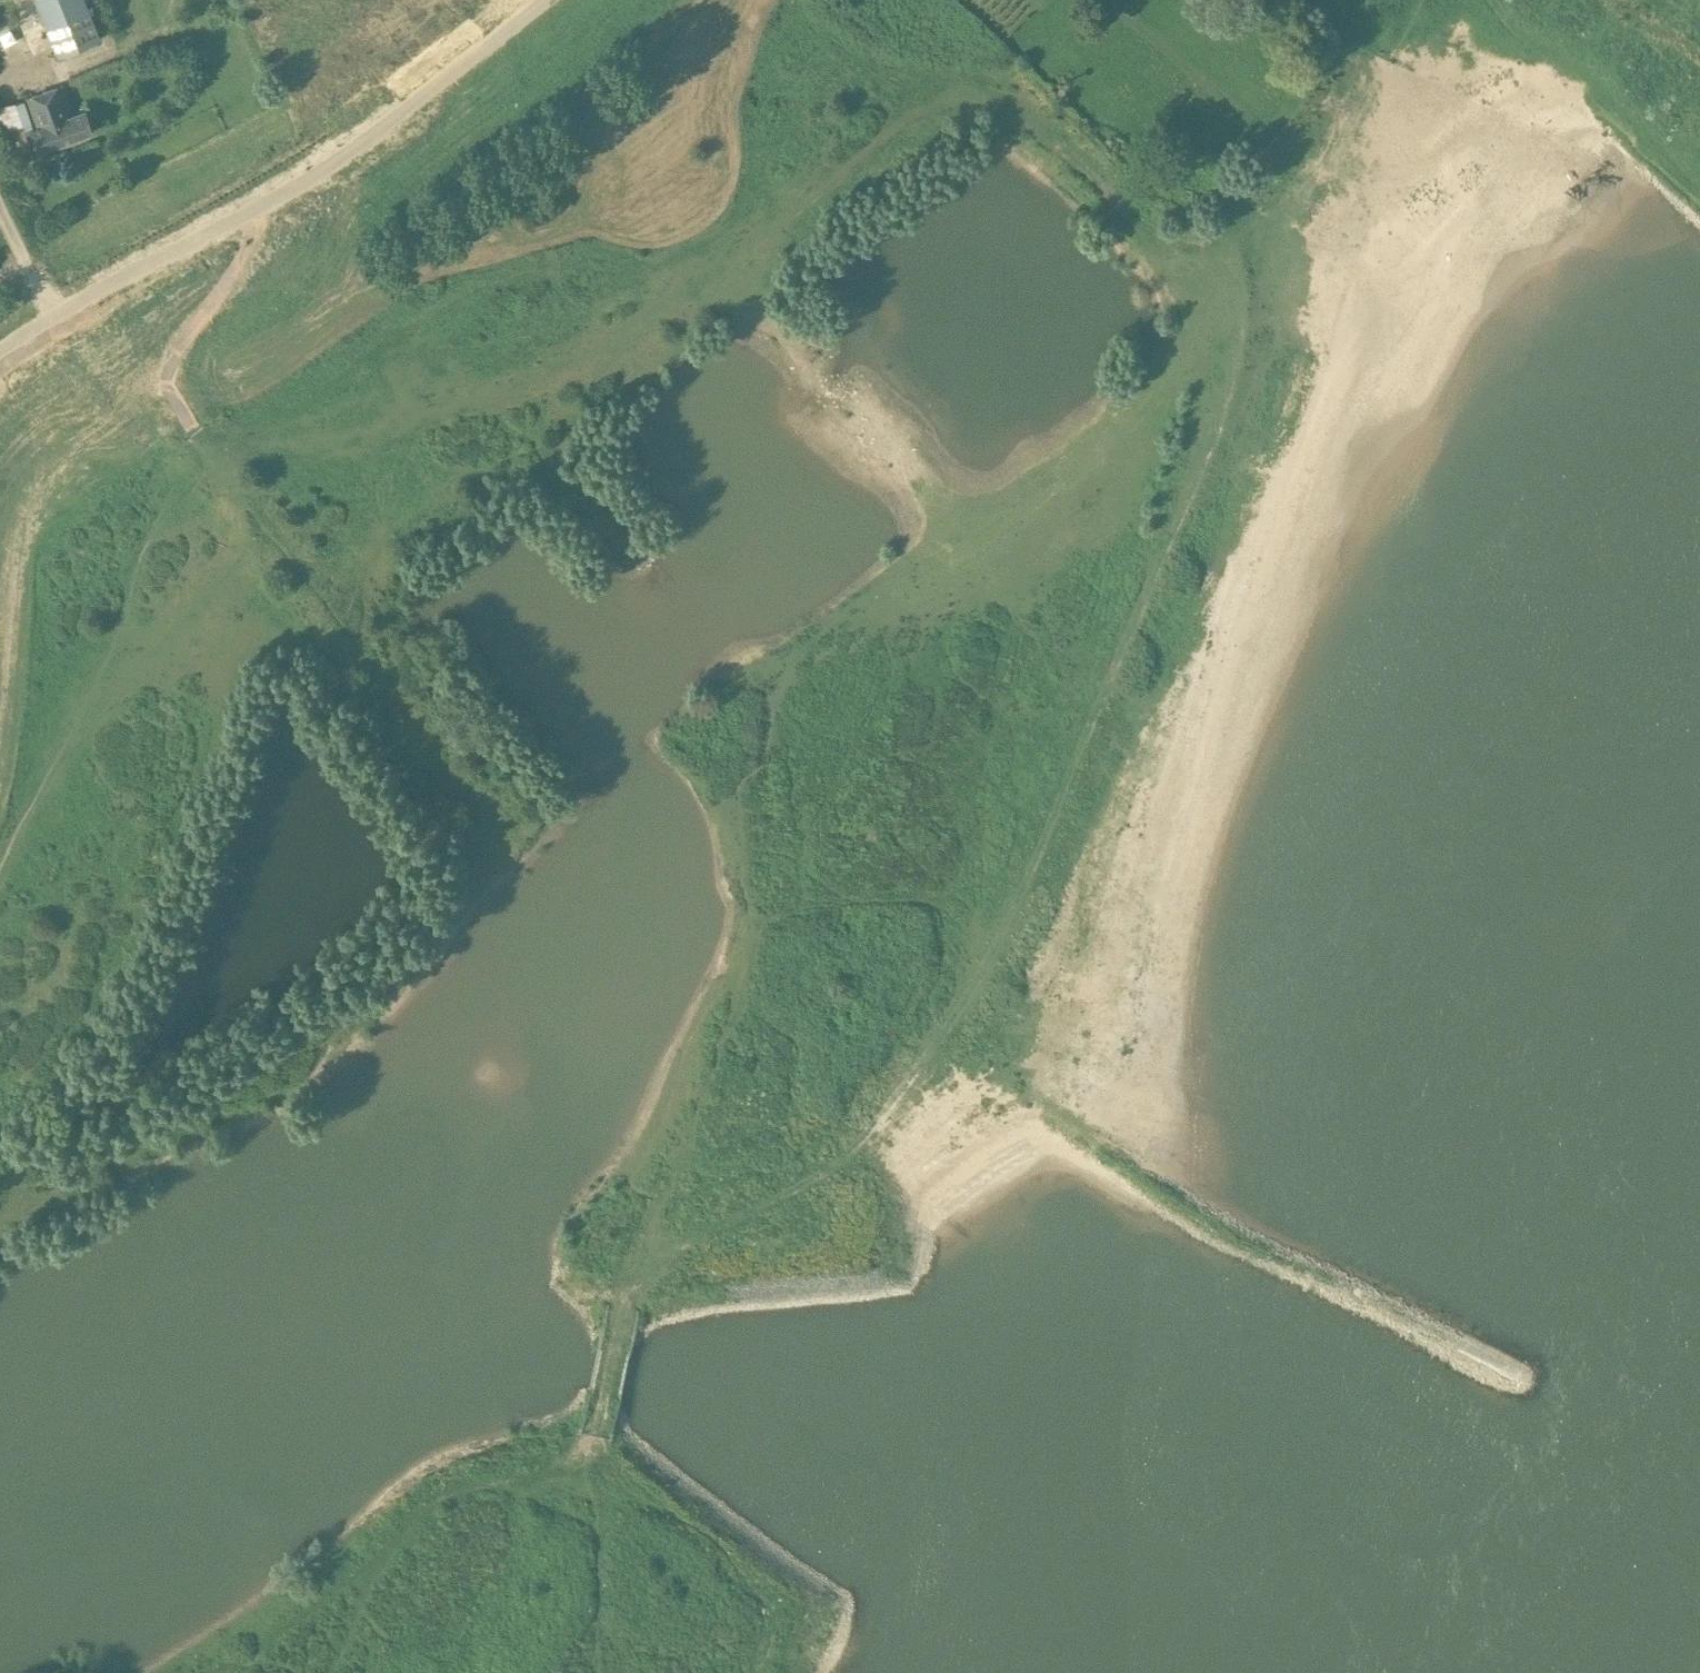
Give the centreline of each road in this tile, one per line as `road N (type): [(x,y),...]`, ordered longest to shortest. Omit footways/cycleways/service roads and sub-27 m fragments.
road 1 (unclassified): [(0,350),(314,175),(532,0)]

